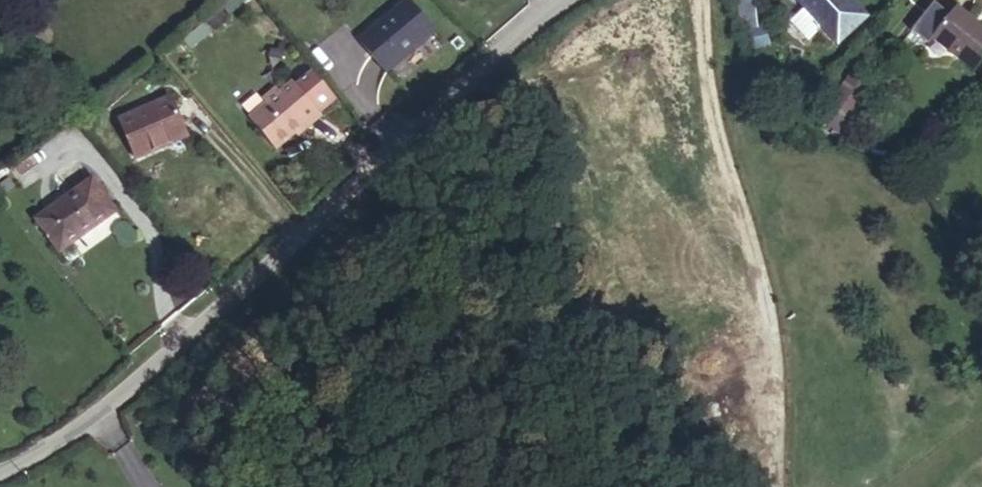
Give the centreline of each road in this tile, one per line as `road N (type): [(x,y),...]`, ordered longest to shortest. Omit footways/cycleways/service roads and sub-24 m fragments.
road 1 (residential): [(559,0),(124,391),(0,475)]

